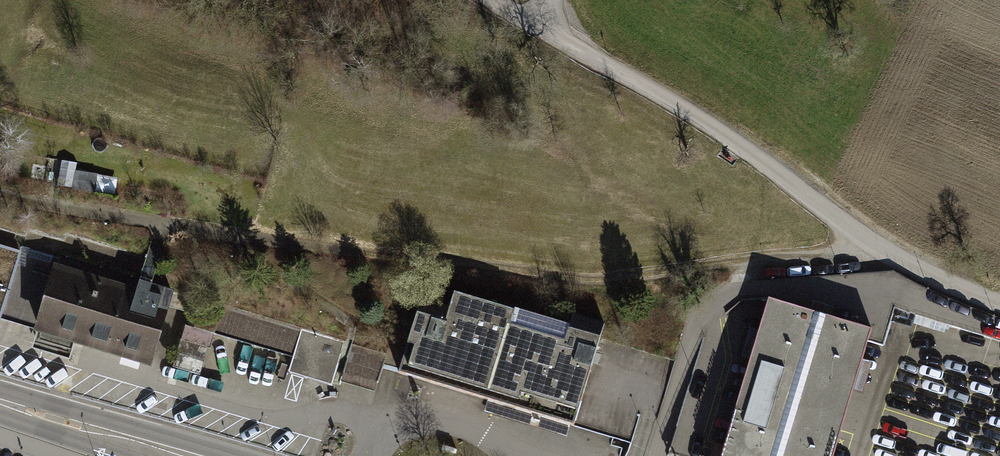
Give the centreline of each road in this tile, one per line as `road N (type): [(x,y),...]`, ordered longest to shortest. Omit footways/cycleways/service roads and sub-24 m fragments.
road 1 (track): [(744,266),(596,287),(157,228),(0,196)]
road 2 (residential): [(540,27),(700,119),(874,245),(999,306)]
road 3 (secondary): [(173,455),(0,403)]

